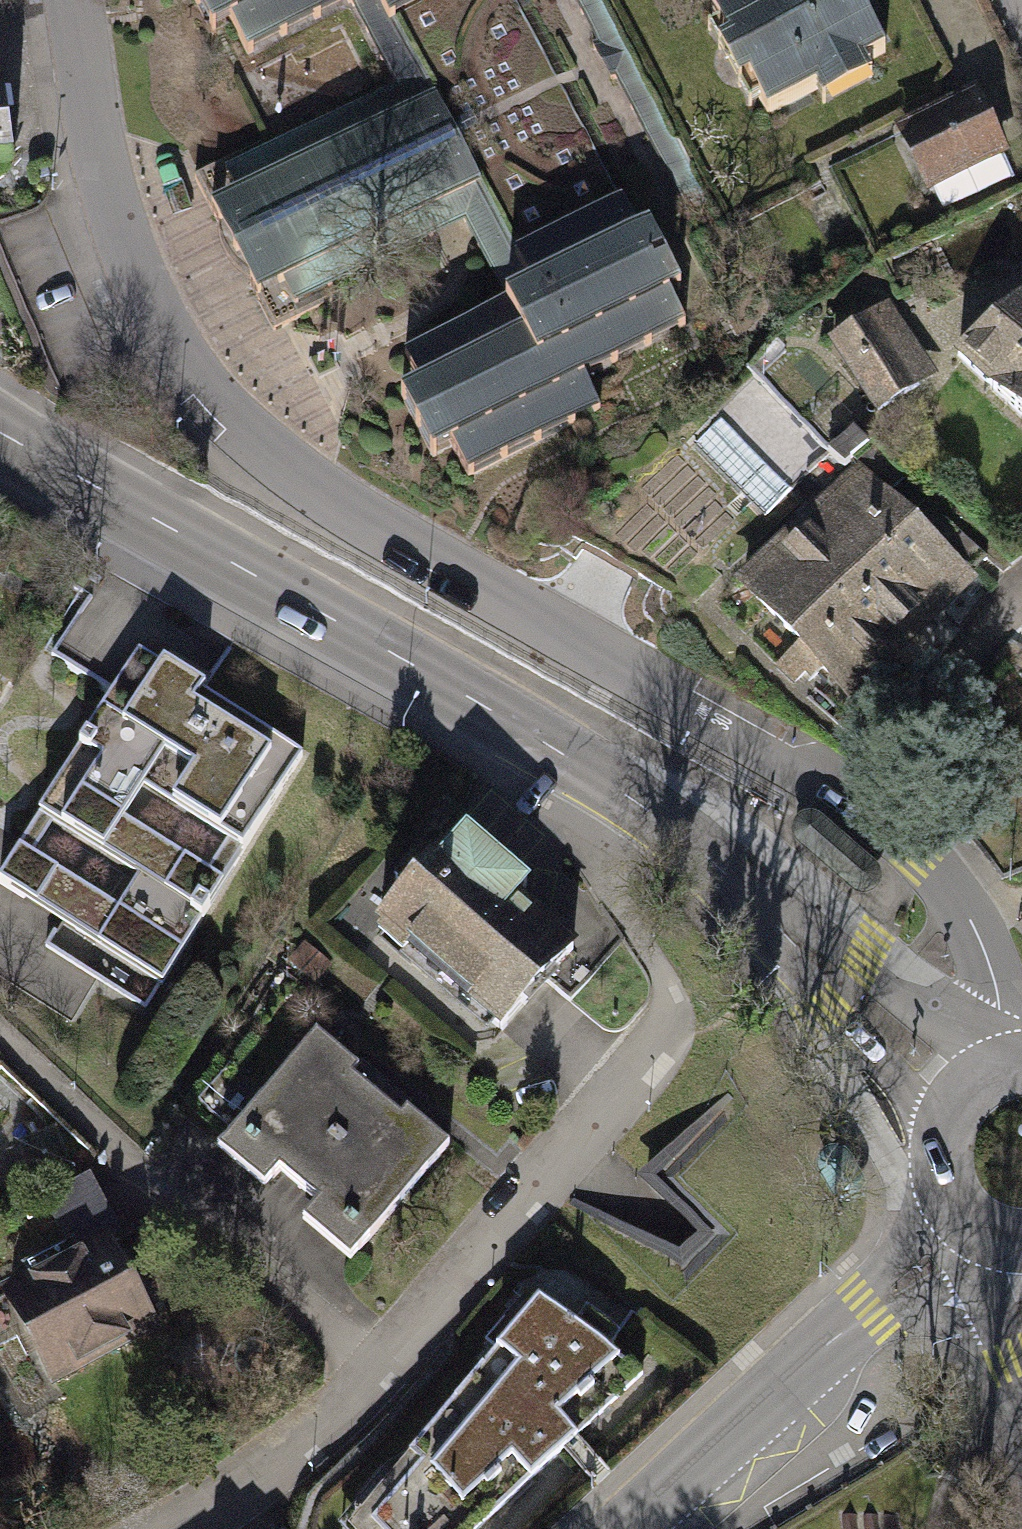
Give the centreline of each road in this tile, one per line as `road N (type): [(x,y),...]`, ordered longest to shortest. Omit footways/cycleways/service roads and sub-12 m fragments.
road 1 (residential): [(66,0),(84,126),(151,322),(281,476),(859,805)]
road 2 (secondary): [(0,418),(216,562),(610,786),(730,873),(963,1098)]
road 3 (residential): [(199,1528),(328,1435),(664,1035)]
road 4 (residential): [(975,1222),(780,1386),(628,1528)]
road 5 (residential): [(859,805),(932,859),(993,967),(1008,1070)]
road 6 (residential): [(1021,608),(859,805)]
road 7 (secondary): [(963,1098),(943,1142),(943,1167),(975,1222)]

